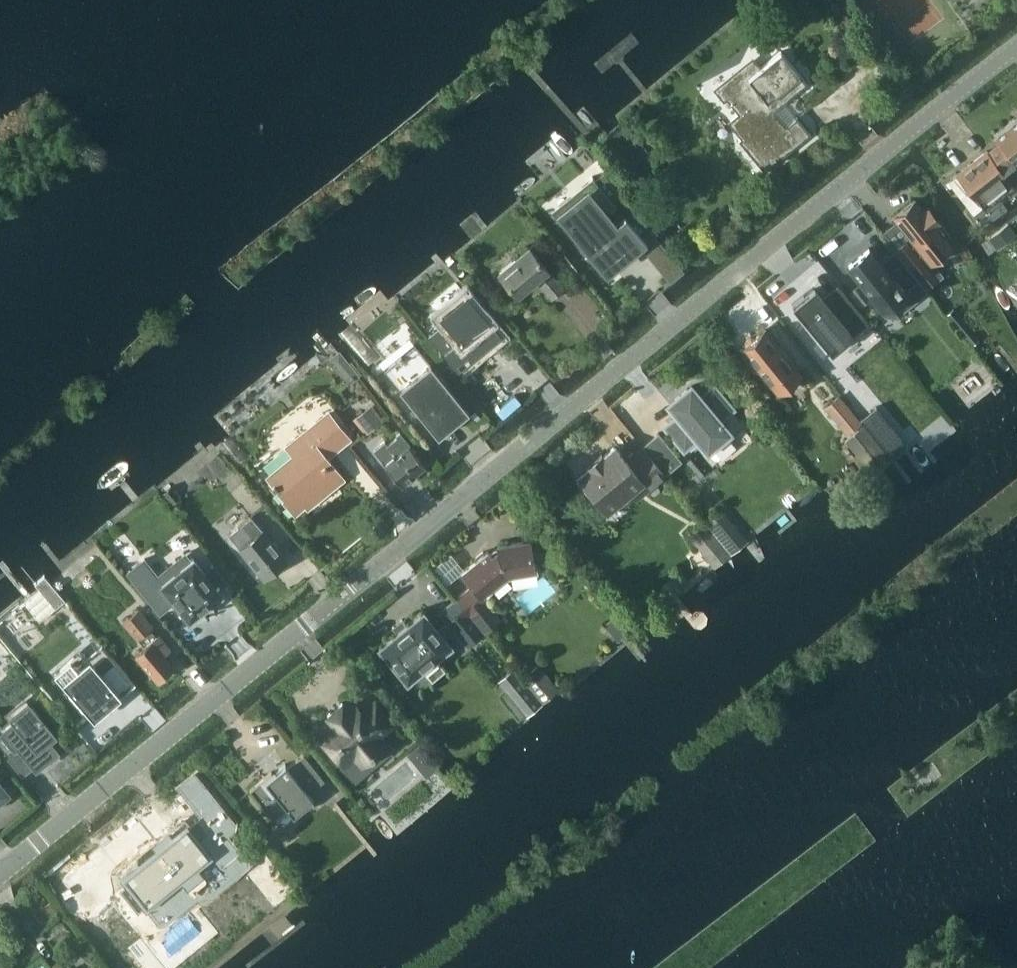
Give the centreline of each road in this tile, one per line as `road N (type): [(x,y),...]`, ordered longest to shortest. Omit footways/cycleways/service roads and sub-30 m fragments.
road 1 (residential): [(0,874),(1016,46)]

